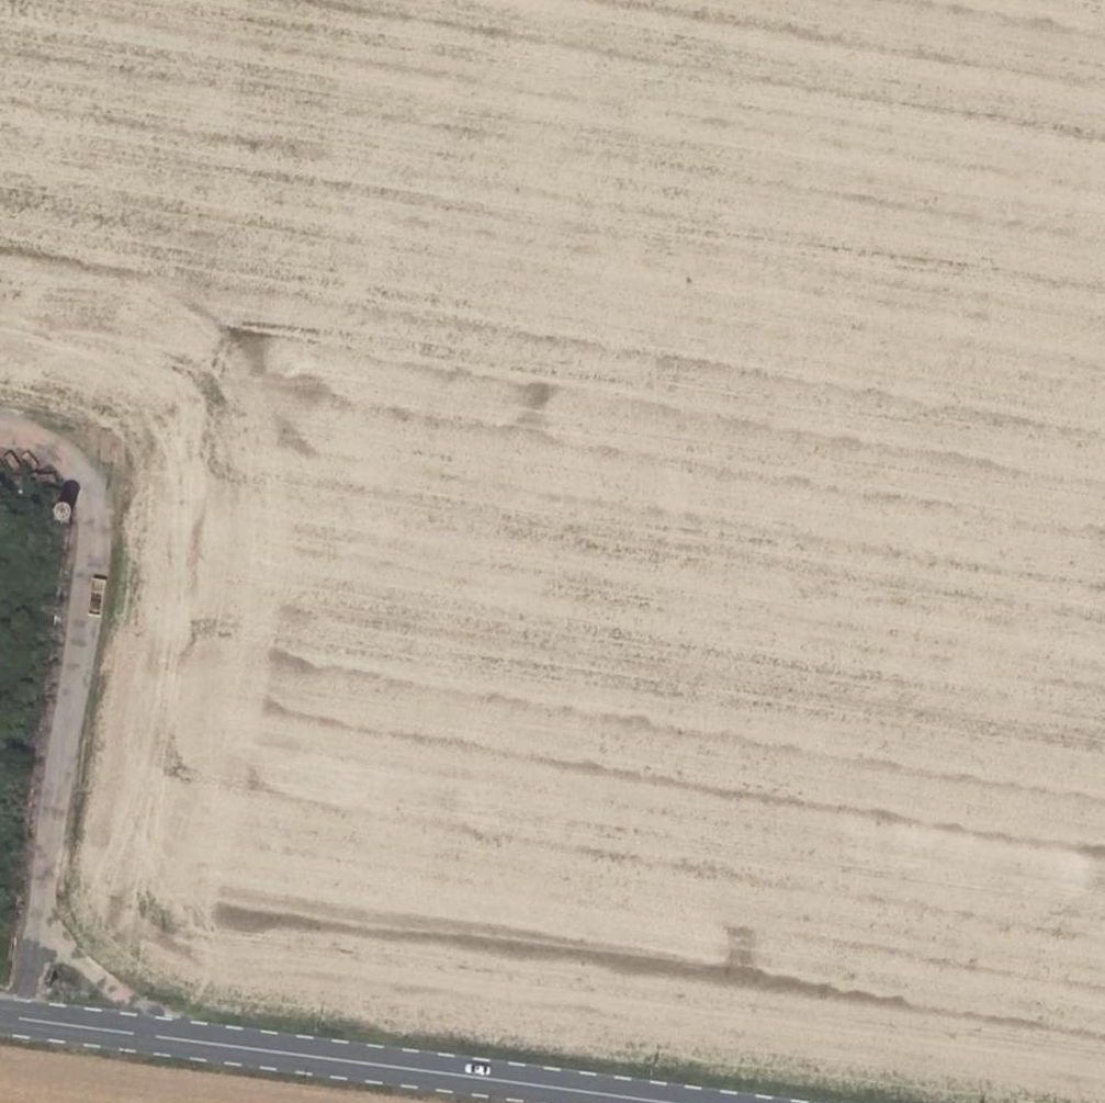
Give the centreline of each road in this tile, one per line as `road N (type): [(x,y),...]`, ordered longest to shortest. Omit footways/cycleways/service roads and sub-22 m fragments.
road 1 (secondary): [(658,1102),(0,1020)]

